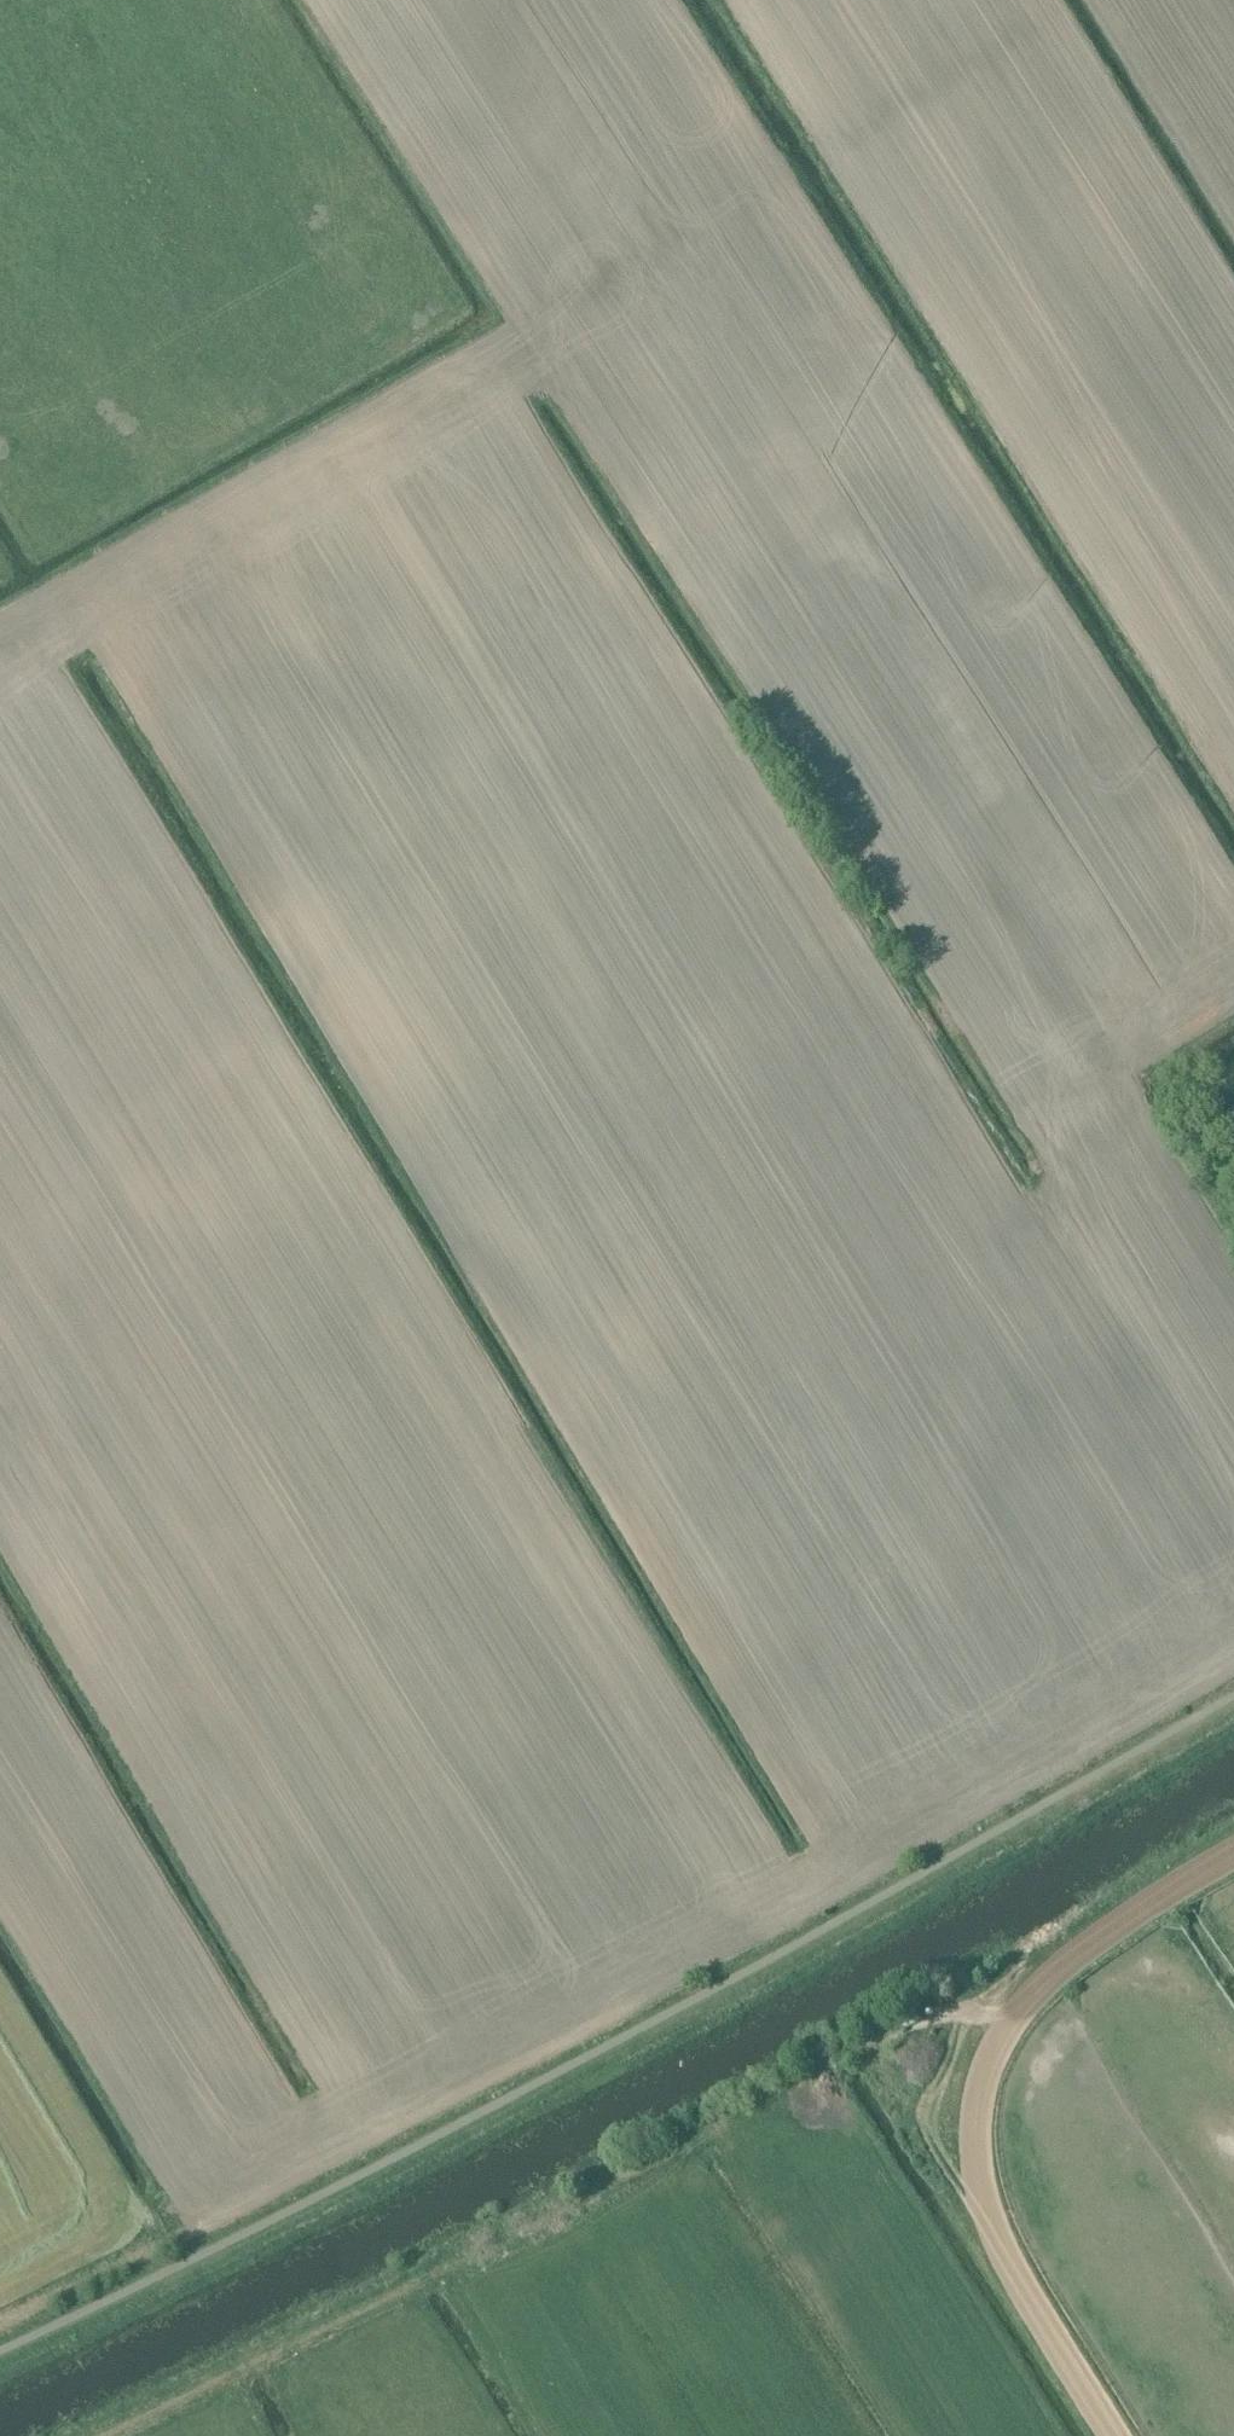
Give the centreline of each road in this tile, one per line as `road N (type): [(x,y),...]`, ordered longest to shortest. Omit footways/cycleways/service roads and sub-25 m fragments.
road 1 (track): [(625,2011),(0,2322)]
road 2 (track): [(710,2135),(687,2147),(666,2183),(492,2276),(436,2270),(100,2435)]

